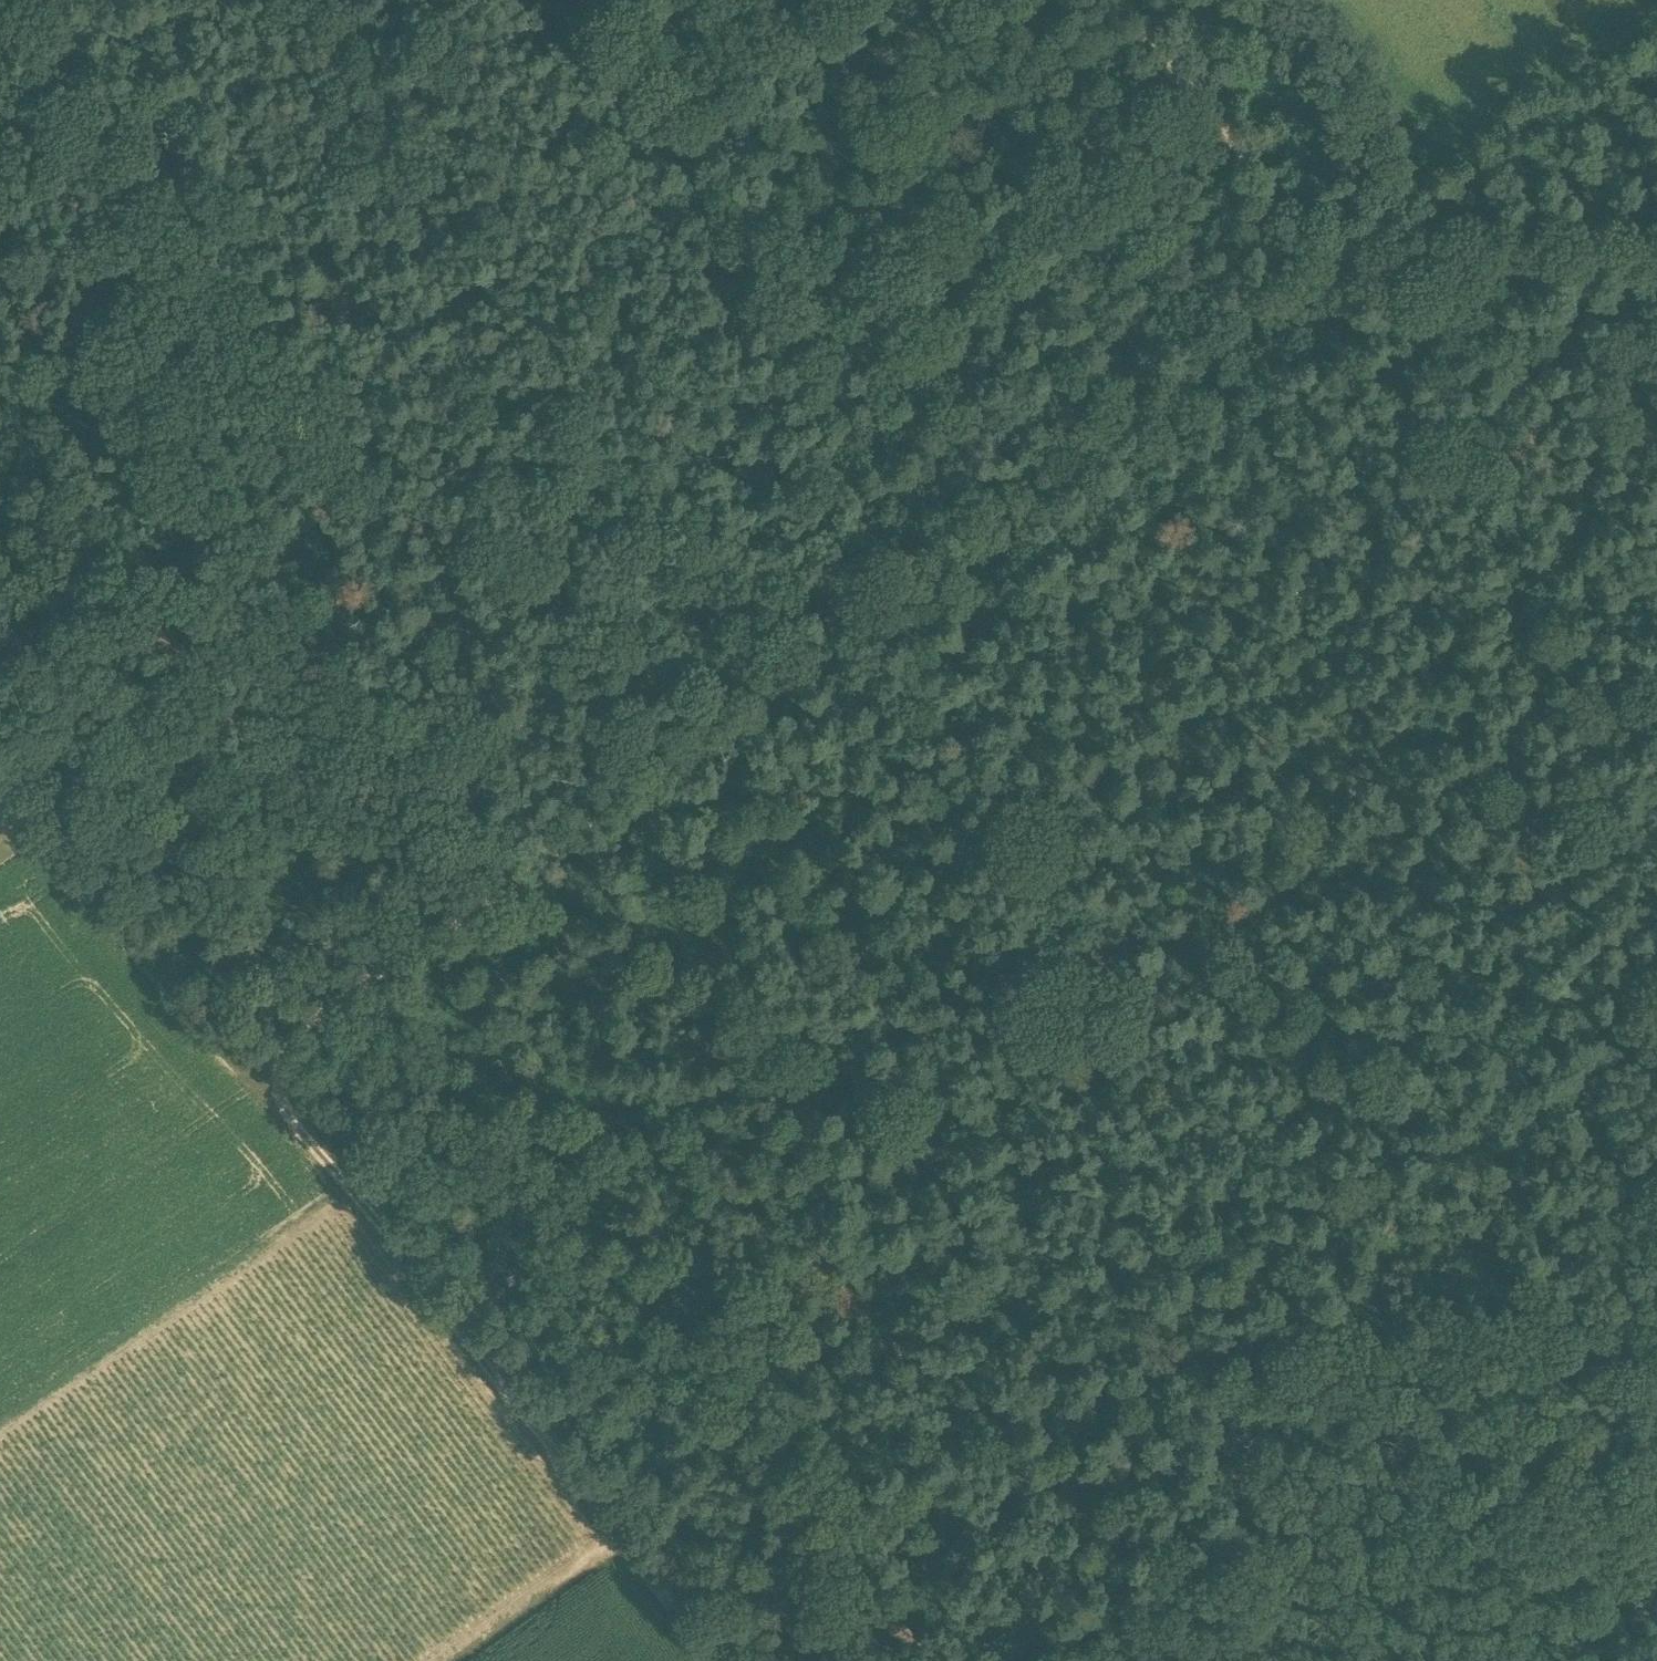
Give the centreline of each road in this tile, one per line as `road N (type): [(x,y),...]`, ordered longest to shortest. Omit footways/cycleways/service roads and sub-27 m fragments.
road 1 (track): [(1334,263),(677,771),(254,1063),(296,1107),(712,1660)]
road 2 (track): [(1122,0),(1334,263)]
road 3 (track): [(1334,263),(1656,243)]

